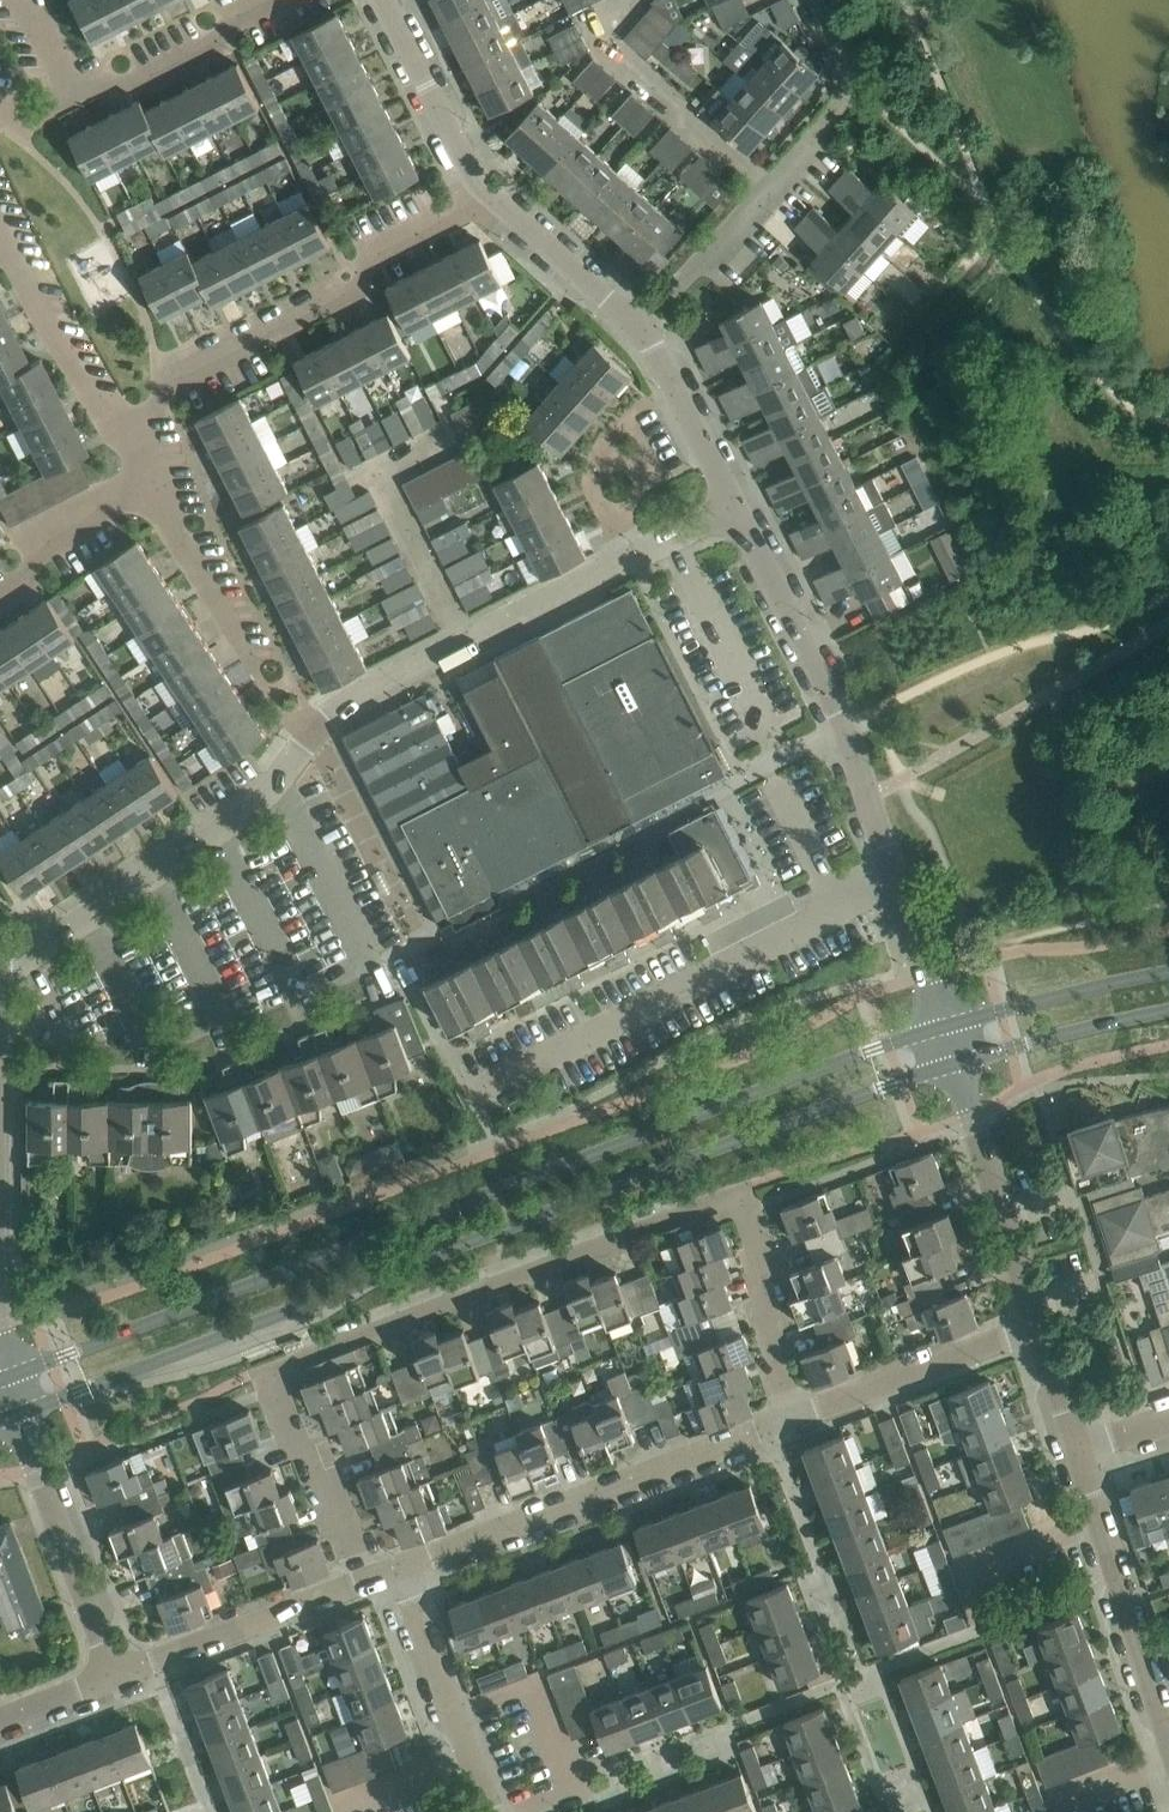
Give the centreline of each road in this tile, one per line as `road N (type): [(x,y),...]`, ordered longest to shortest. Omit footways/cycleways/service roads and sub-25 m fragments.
road 1 (tertiary): [(945,1027),(8,1377)]
road 2 (tertiary): [(21,1414),(957,1064)]
road 3 (residential): [(369,1580),(270,1371),(738,1194),(809,1410)]
road 4 (residential): [(736,505),(353,699),(276,783),(0,971)]
road 5 (residential): [(945,1027),(844,722),(736,505)]
road 6 (residential): [(402,1568),(809,1410)]
road 7 (residential): [(135,428),(183,375),(335,299),(393,241),(492,198)]
road 8 (residential): [(642,323),(810,149),(850,89),(811,0)]
road 9 (residential): [(1168,1734),(1078,1445)]
road 10 (residential): [(115,1679),(21,1414)]
road 11 (residential): [(115,1679),(369,1580)]
road 12 (residential): [(143,477),(279,712)]
road 13 (residential): [(1039,1321),(957,1064)]
road 14 (residential): [(493,1811),(402,1568)]
road 15 (residential): [(135,428),(101,417),(0,223)]
road 16 (residential): [(809,1410),(1039,1321)]
road 17 (tertiary): [(1168,971),(945,1027)]
road 18 (residential): [(492,198),(443,124),(383,0)]
road 19 (tertiary): [(957,1064),(1168,1010)]
road 20 (residential): [(85,99),(140,84),(222,41),(237,17),(270,0)]
road 21 (residential): [(736,505),(642,323)]
road 22 (residential): [(642,323),(492,198)]
road 23 (residential): [(0,593),(26,575),(36,546),(143,477)]
road 24 (residential): [(1078,1445),(1039,1321)]
road 25 (residential): [(85,99),(41,24),(14,0)]
road 26 (residential): [(0,1722),(115,1679)]

